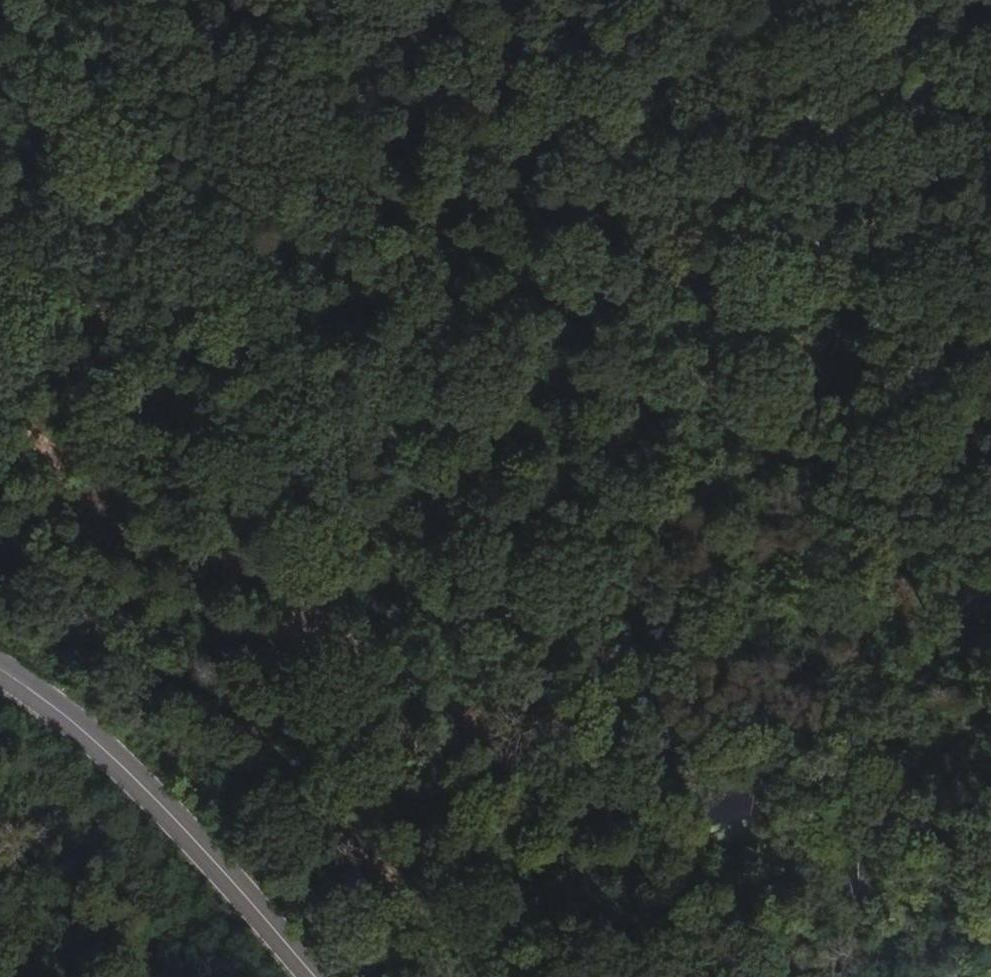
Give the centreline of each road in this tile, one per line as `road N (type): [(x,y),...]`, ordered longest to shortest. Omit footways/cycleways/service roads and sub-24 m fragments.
road 1 (tertiary): [(0,672),(142,783),(311,976)]

